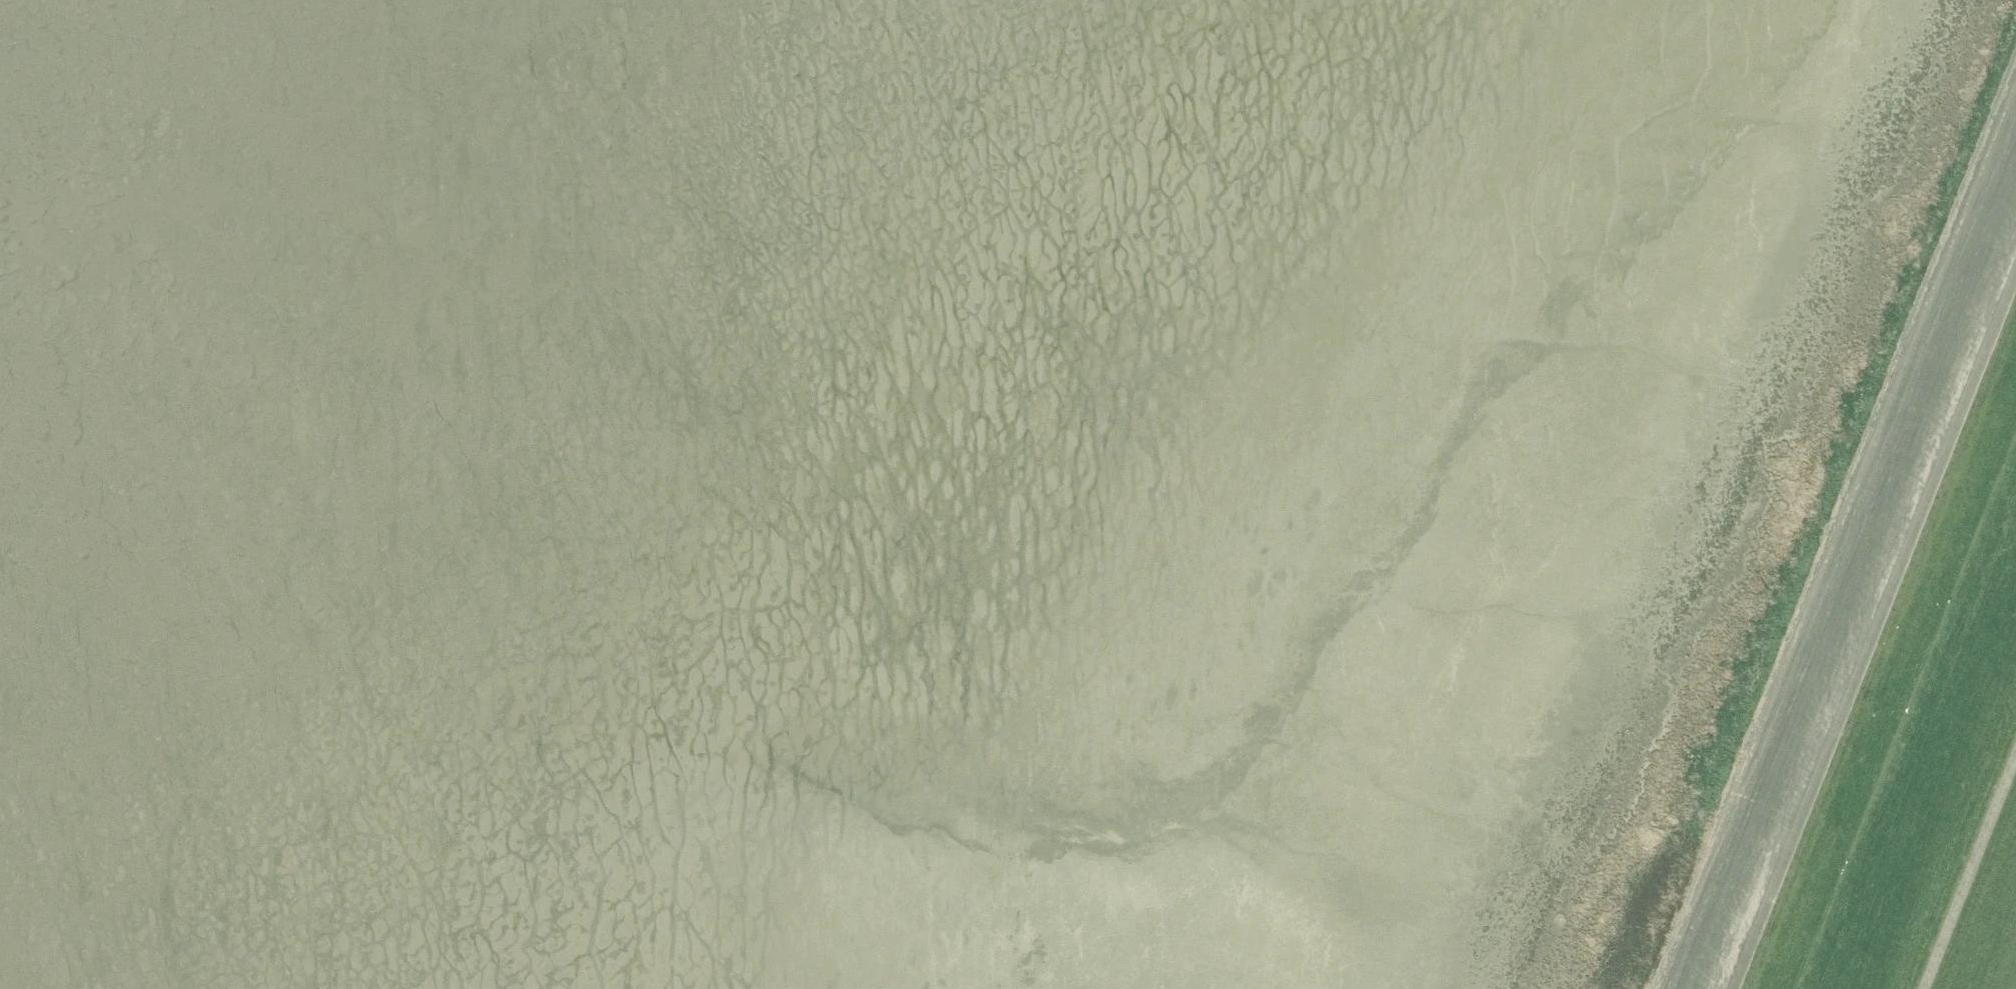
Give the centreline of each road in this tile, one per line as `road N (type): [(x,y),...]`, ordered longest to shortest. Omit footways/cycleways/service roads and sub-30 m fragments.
road 1 (unclassified): [(1924,988),(2015,757)]

